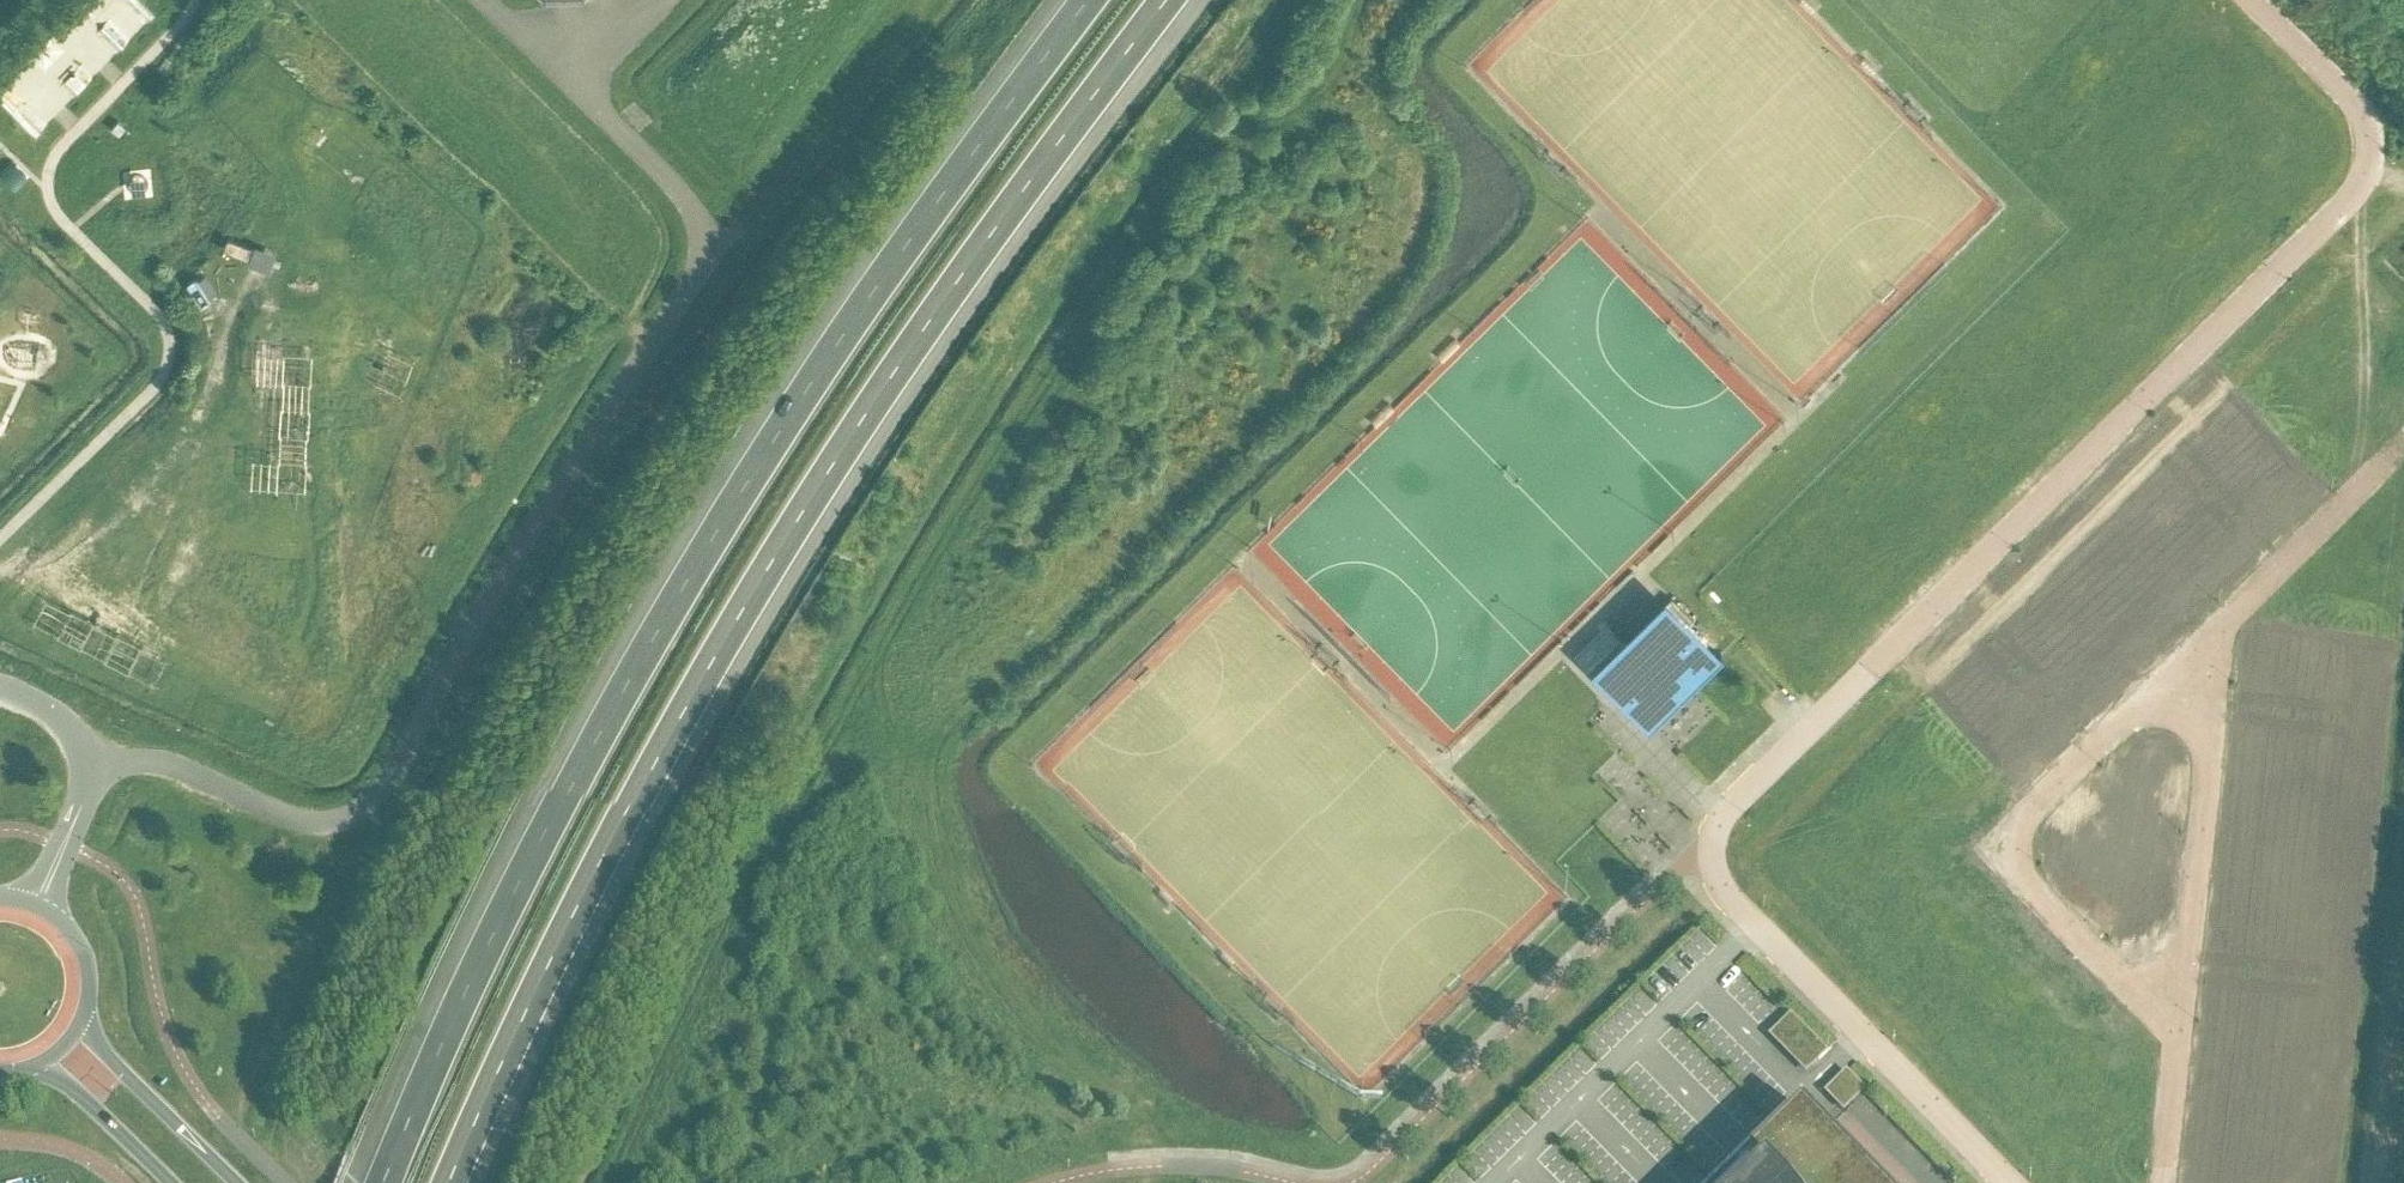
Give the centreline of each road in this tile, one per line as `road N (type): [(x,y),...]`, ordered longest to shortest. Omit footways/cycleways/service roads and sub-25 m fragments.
road 1 (unclassified): [(2007,1182),(1729,902),(1716,882),(1711,839),(1725,807),(2351,191),(2371,139),(2357,105),(2254,0)]
road 2 (motorway): [(451,1182),(605,859),(820,483),(943,299),(1167,0)]
road 3 (motorway): [(1083,0),(778,430),(575,781),(384,1182)]
road 4 (unclassified): [(2214,707),(2144,708),(2025,821),(2016,855),(2030,888),(2130,991),(2183,1000)]
road 5 (unclassified): [(2214,707),(2225,624),(2388,461)]
road 6 (unclassified): [(2183,1000),(2214,707)]
road 7 (residential): [(0,684),(57,714),(85,750),(82,802),(38,903)]
road 8 (tertiary): [(236,1182),(102,1052),(85,1018)]
road 9 (unclassified): [(2161,1182),(2183,1000)]
road 10 (tertiary): [(37,1069),(168,1182)]
road 11 (tertiary): [(85,1018),(91,984),(84,951),(66,923),(38,903)]

